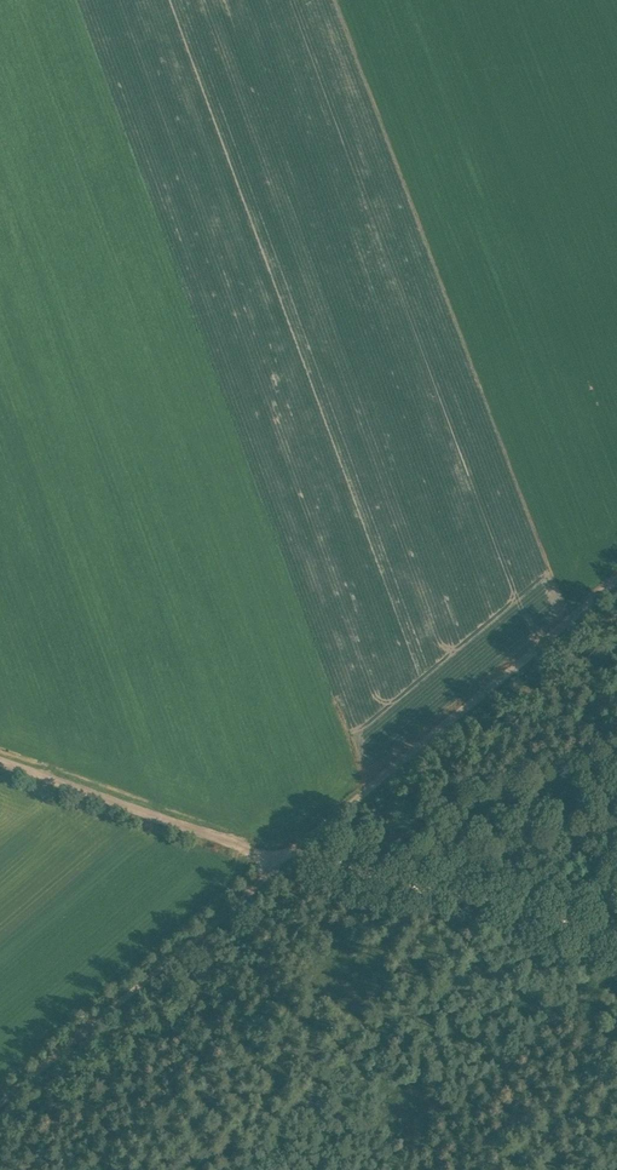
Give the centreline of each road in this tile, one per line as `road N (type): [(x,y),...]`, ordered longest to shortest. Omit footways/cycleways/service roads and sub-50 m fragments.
road 1 (track): [(287,855),(616,577)]
road 2 (track): [(0,1098),(287,855)]
road 3 (track): [(616,779),(323,860)]
road 4 (track): [(287,855),(250,850),(0,761)]
road 5 (track): [(323,860),(616,933)]

